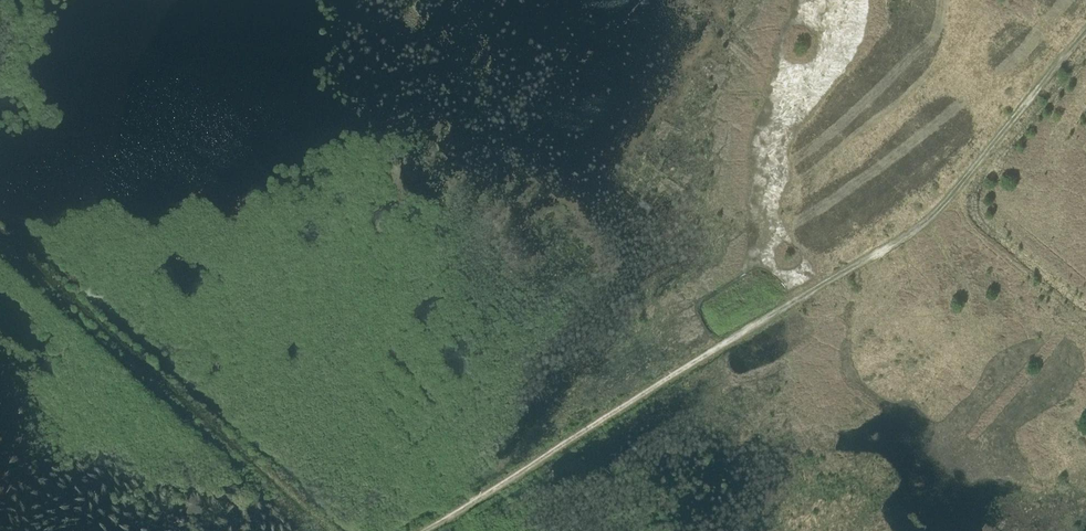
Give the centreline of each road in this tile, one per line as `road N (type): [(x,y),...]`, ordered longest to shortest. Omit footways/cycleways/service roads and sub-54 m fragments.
road 1 (track): [(423,530),(935,213),(1085,29)]
road 2 (track): [(337,530),(0,231)]
road 3 (track): [(925,220),(986,347),(1009,349),(1070,331),(1085,336)]

